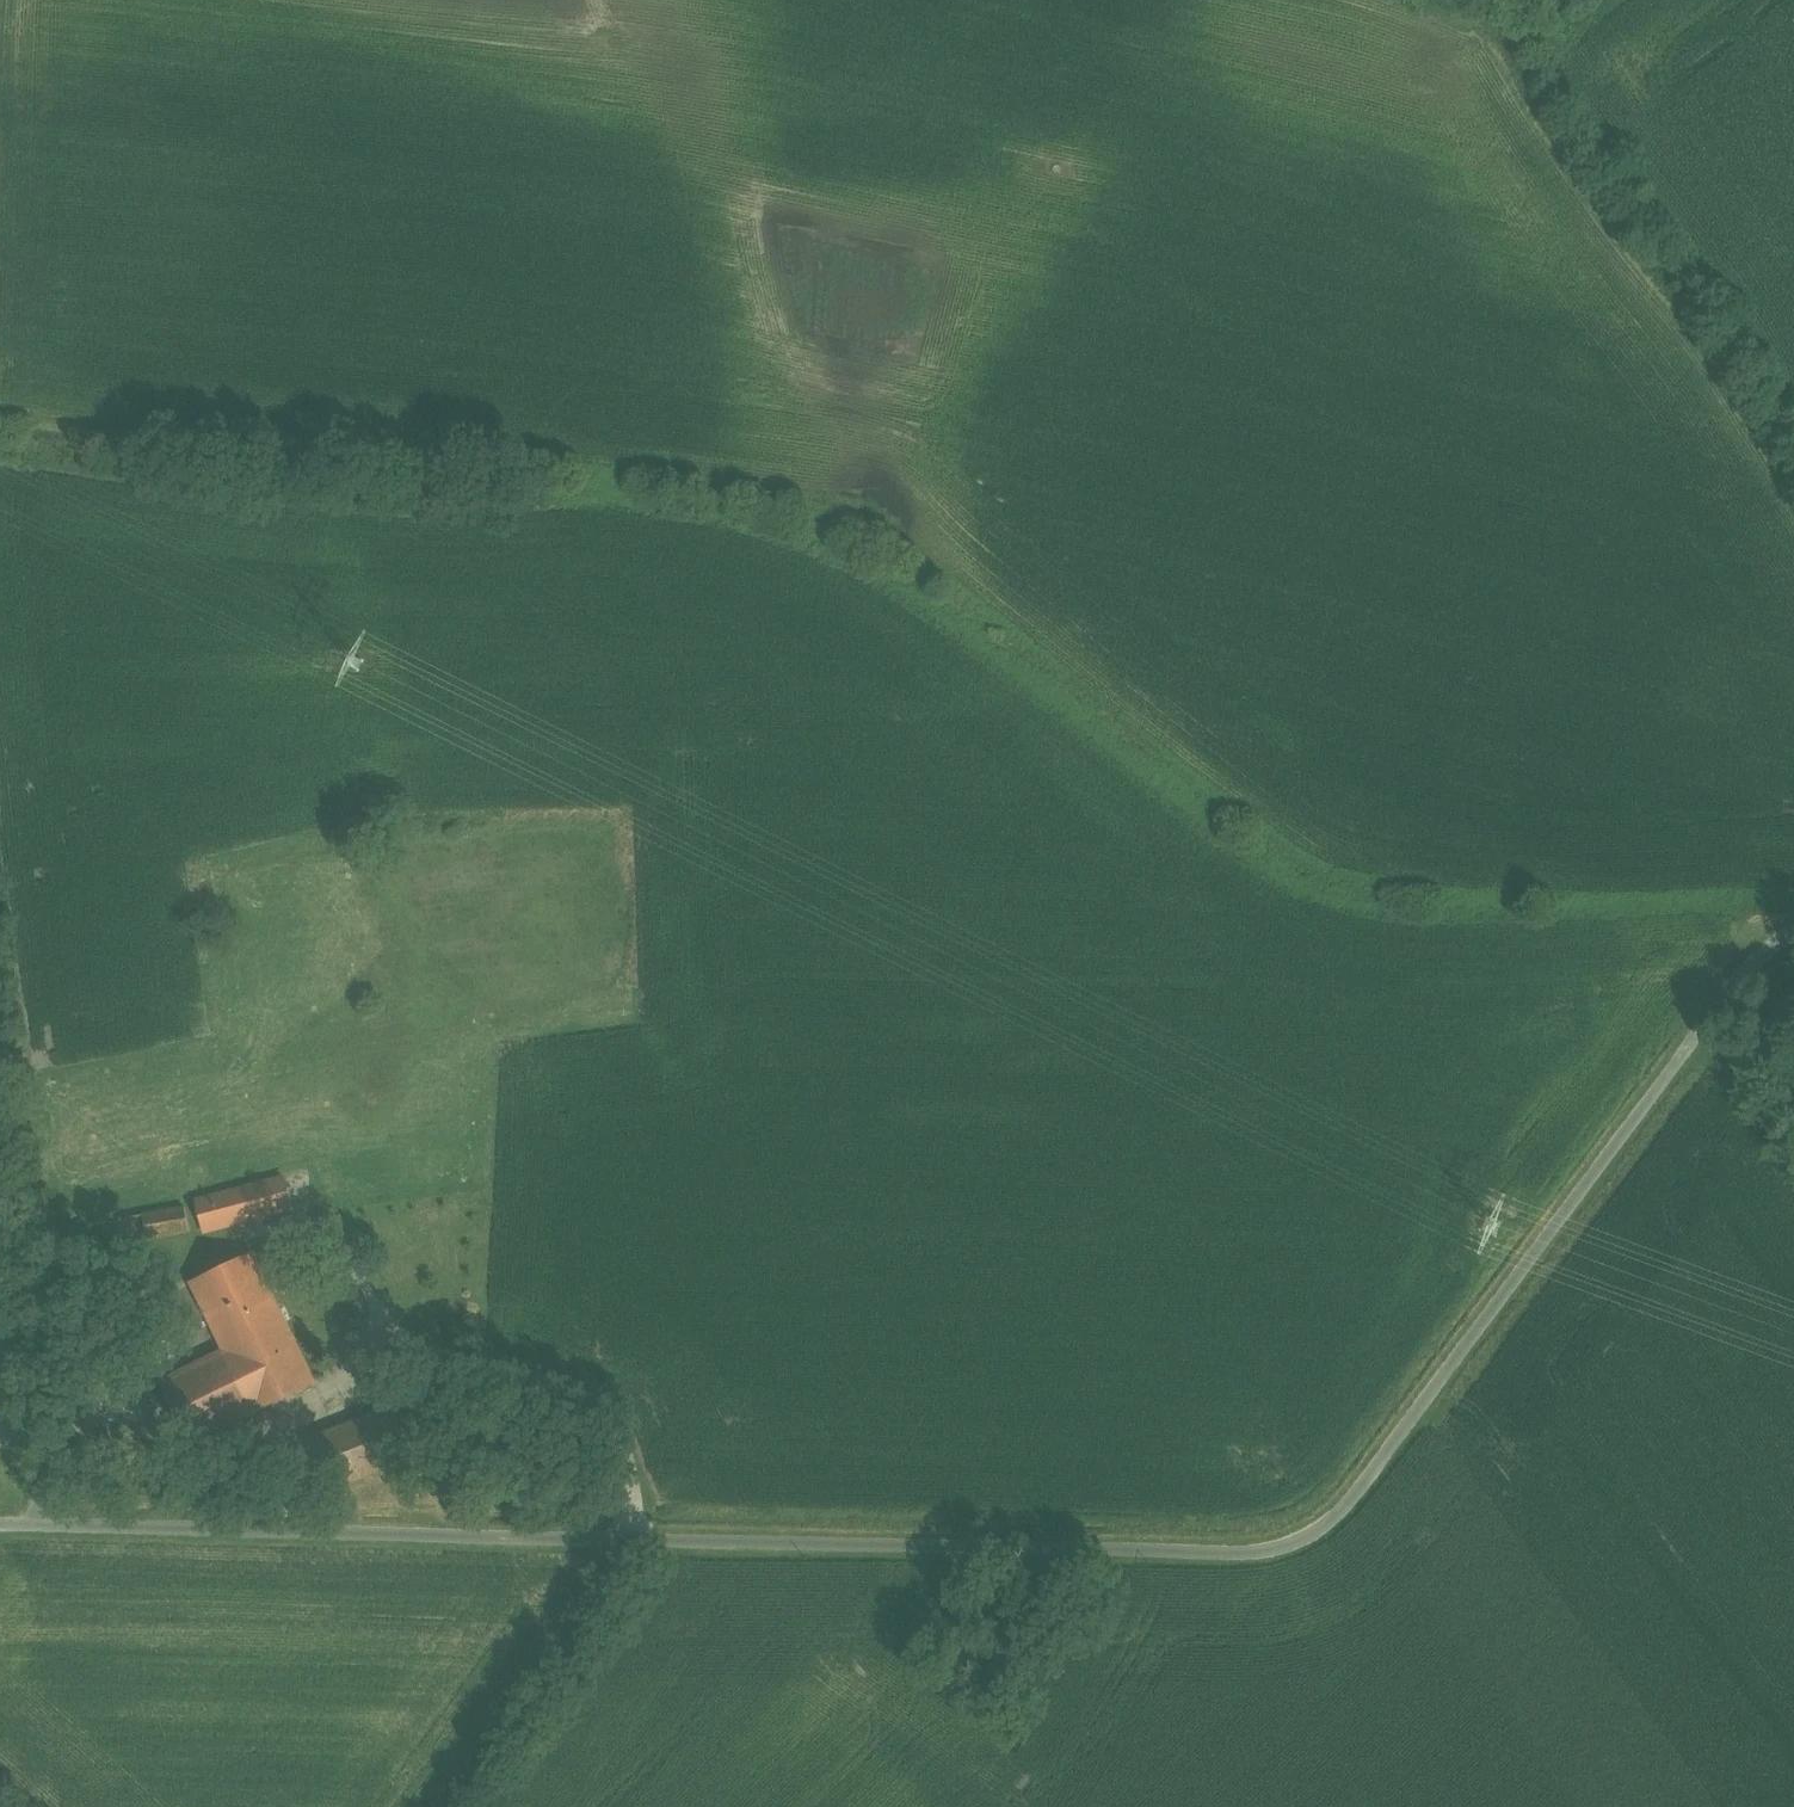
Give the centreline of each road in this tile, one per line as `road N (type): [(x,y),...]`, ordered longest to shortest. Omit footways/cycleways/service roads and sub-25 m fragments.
road 1 (unclassified): [(58,1521),(354,1517),(1259,1540),(1303,1527),(1349,1486),(1736,983),(1793,935)]

